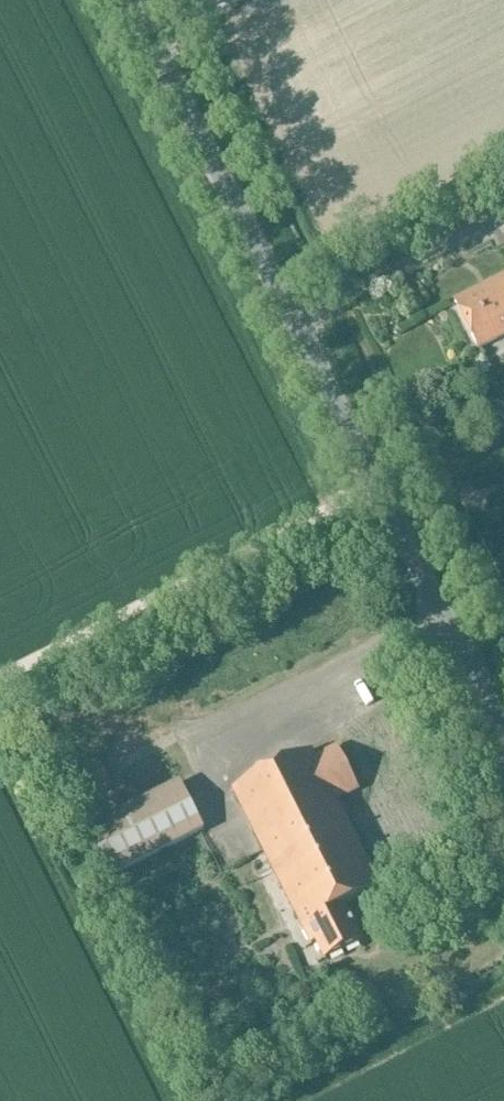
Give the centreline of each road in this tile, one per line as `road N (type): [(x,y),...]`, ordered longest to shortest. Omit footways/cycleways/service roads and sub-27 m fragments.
road 1 (unclassified): [(503,754),(119,0)]
road 2 (track): [(0,692),(363,485)]

